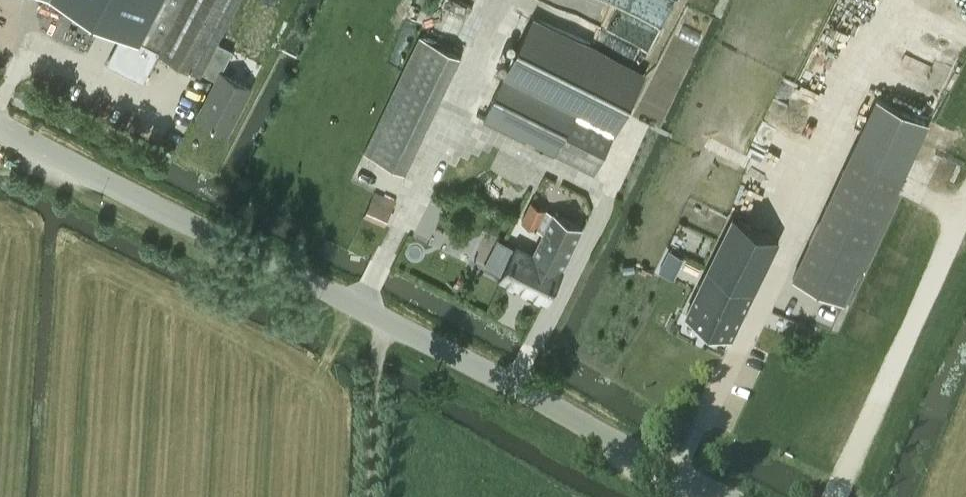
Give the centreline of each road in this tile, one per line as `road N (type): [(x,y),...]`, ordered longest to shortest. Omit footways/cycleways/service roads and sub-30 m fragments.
road 1 (unclassified): [(730,496),(0,128)]
road 2 (track): [(362,308),(507,0)]

